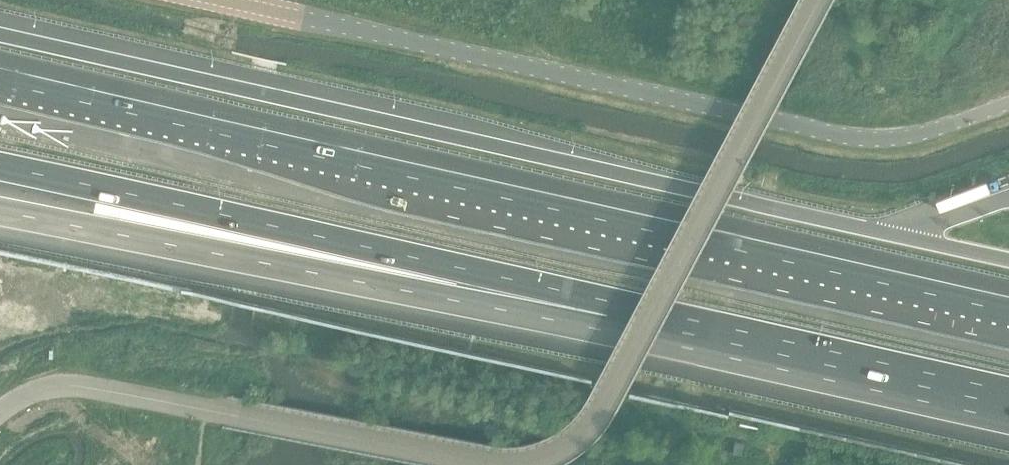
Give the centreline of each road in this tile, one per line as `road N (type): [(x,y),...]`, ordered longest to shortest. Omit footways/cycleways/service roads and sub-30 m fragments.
road 1 (unclassified): [(0,413),(30,393),(64,386),(488,462),(559,454),(619,388),(822,0)]
road 2 (motorway): [(1008,327),(0,99)]
road 3 (motorway): [(902,237),(0,35)]
road 4 (unclassified): [(1008,103),(903,137),(838,135),(228,0)]
road 5 (motorway): [(0,167),(608,307)]
road 6 (motorway): [(0,213),(608,307)]
road 7 (motorway): [(608,307),(1008,398)]

